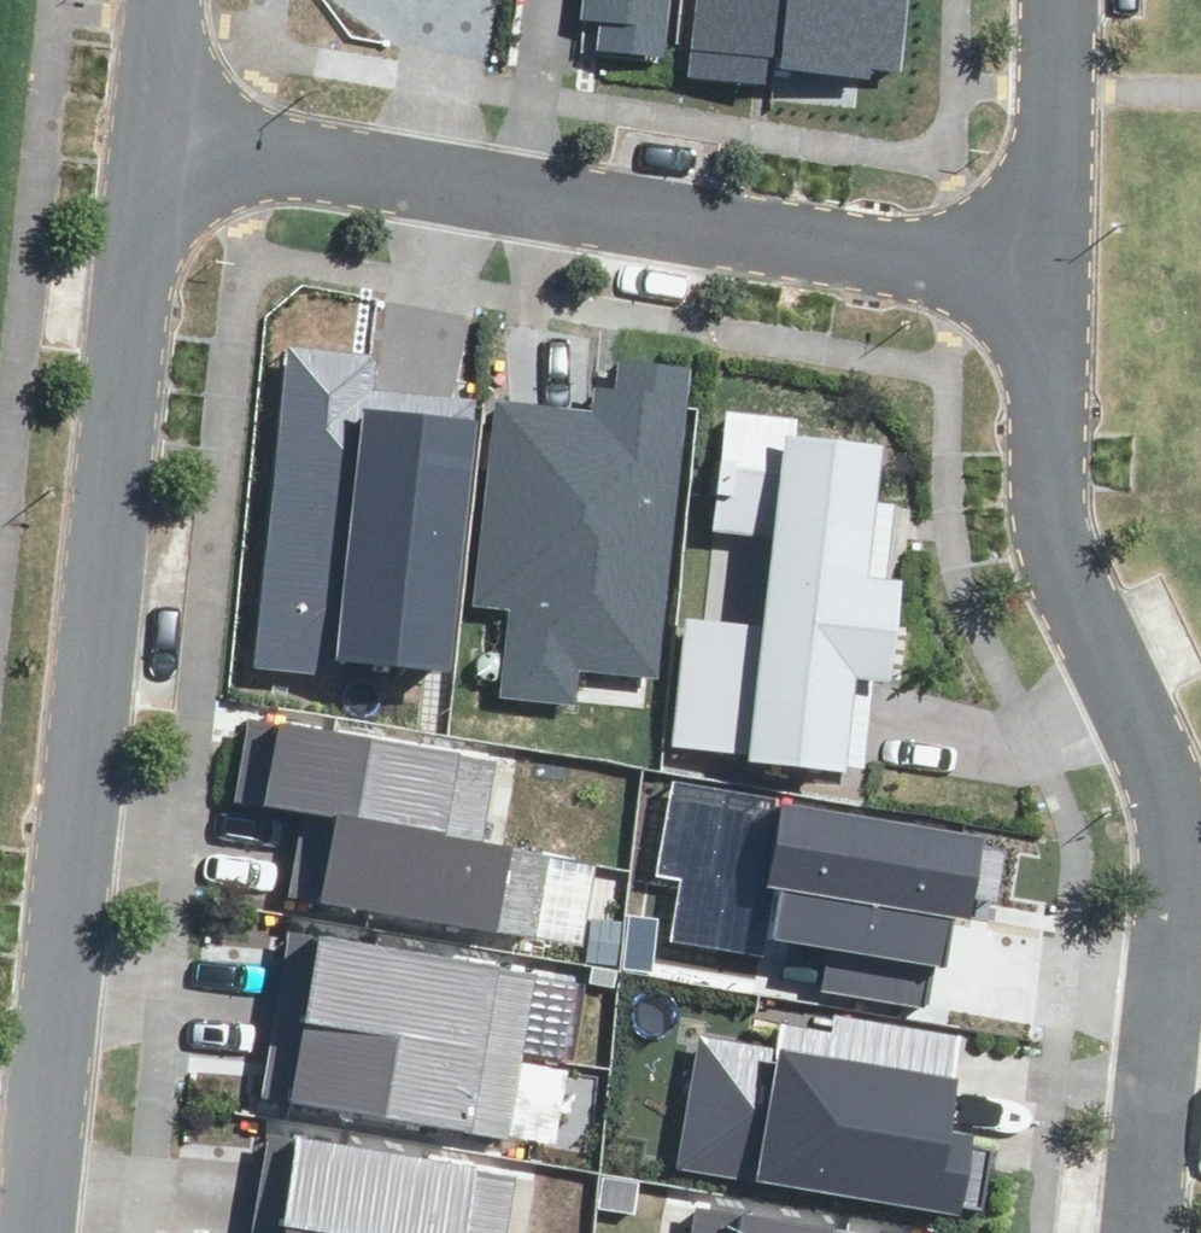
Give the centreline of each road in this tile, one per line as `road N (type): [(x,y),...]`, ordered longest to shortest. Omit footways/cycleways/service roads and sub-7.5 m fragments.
road 1 (residential): [(34,1232),(153,112)]
road 2 (residential): [(1136,1232),(1174,943),(1172,838),(1147,736),(1043,527),(1035,438),(1041,266)]
road 3 (residential): [(153,112),(1041,266)]
road 4 (residential): [(1041,266),(1046,0)]

